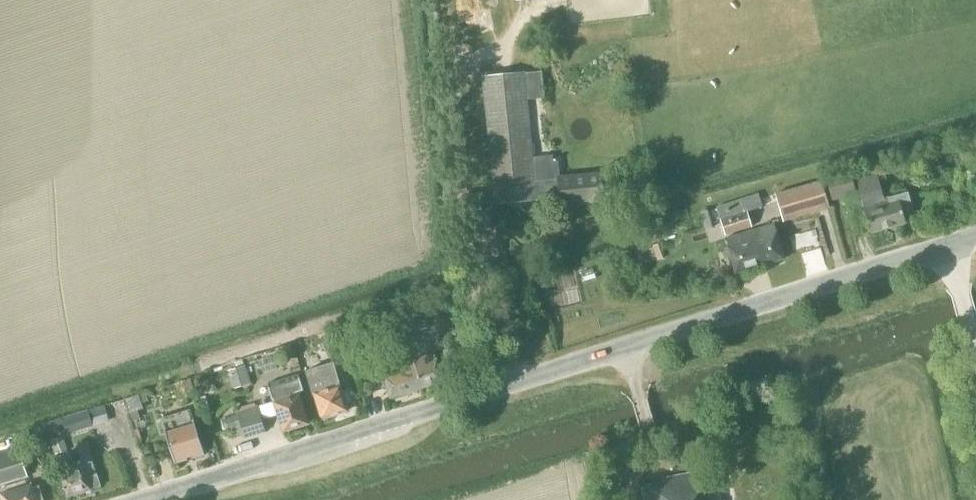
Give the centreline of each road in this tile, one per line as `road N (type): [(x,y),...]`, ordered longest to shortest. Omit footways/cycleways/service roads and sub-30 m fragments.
road 1 (tertiary): [(142,499),(975,235)]

